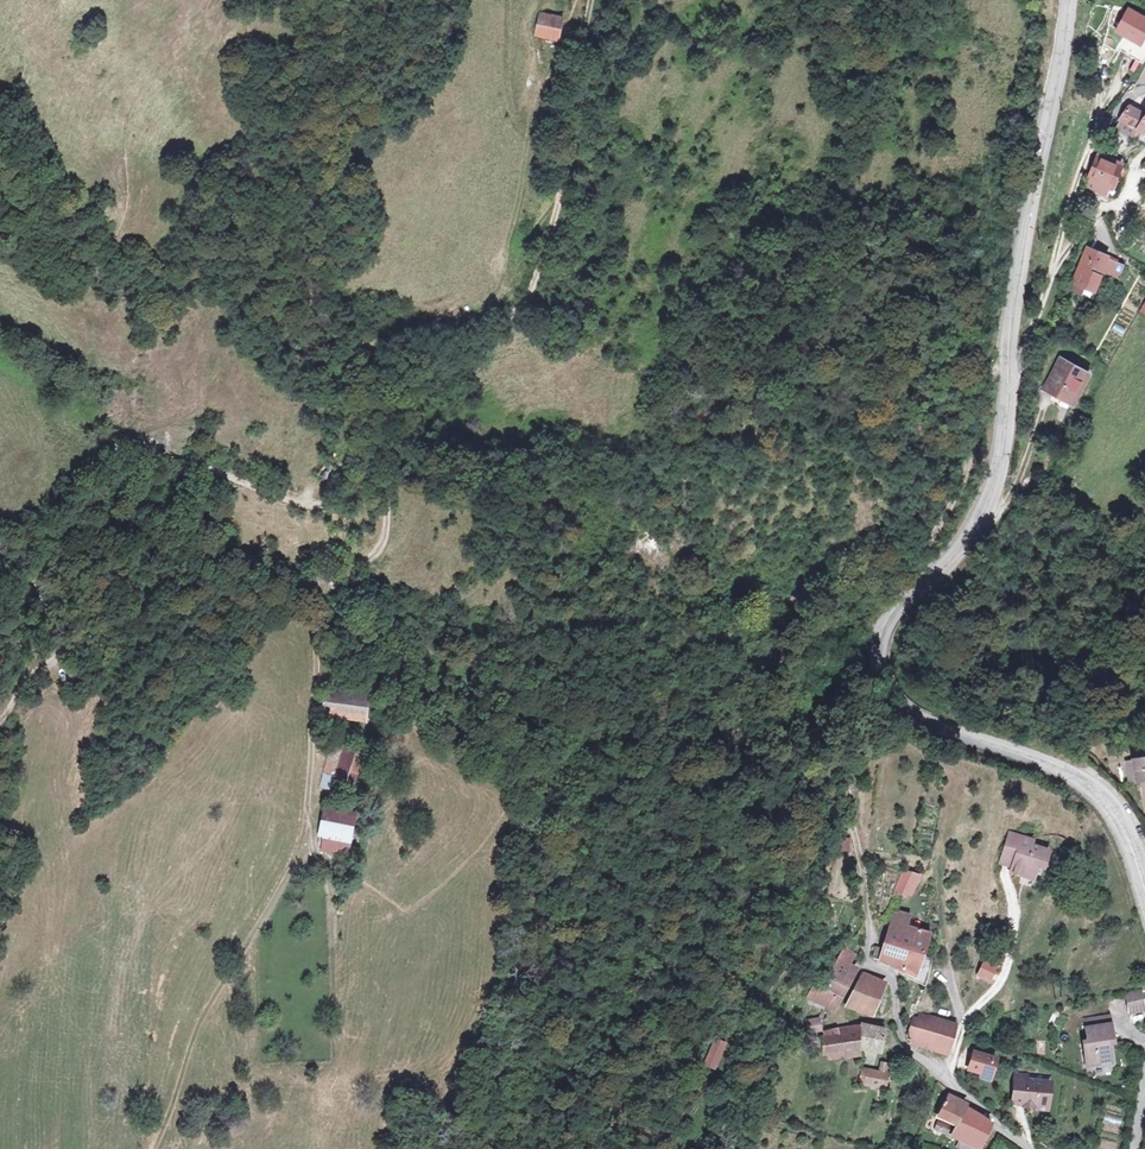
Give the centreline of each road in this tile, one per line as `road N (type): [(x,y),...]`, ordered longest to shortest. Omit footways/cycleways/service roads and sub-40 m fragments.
road 1 (track): [(592,0),(550,225),(513,314),(467,345),(400,354),(368,377),(358,409),(364,461),(352,489),(334,503),(304,504),(127,448),(96,459),(43,537),(34,565),(40,598),(68,641),(65,652),(31,676),(0,722)]
road 2 (tertiary): [(1144,883),(1110,802),(1057,764),(919,714),(891,688),(881,652),(895,614),(976,530),(1003,460),(1017,286),(1071,0)]
road 3 (track): [(1144,213),(1126,209),(1095,222),(1066,252),(1027,353),(993,378),(977,441),(936,533),(906,564),(823,569),(791,615),(779,705),(799,741),(841,769)]
road 4 (track): [(332,1072),(331,889),(307,820),(316,670),(306,597),(317,576),(363,564),(386,541),(388,507),(378,467),(365,452)]
road 5 (track): [(153,1148),(198,1026),(292,868),(307,820)]
road 6 (residential): [(1025,1148),(901,1038),(896,987),(866,953)]
road 7 (track): [(1144,87),(1099,140),(1053,277)]
road 8 (track): [(866,953),(867,903),(841,769)]
road 9 (track): [(555,205),(518,270),(501,274),(518,196)]
road 10 (track): [(933,869),(958,1032)]
road 11 (track): [(1047,396),(1012,495),(976,530)]

